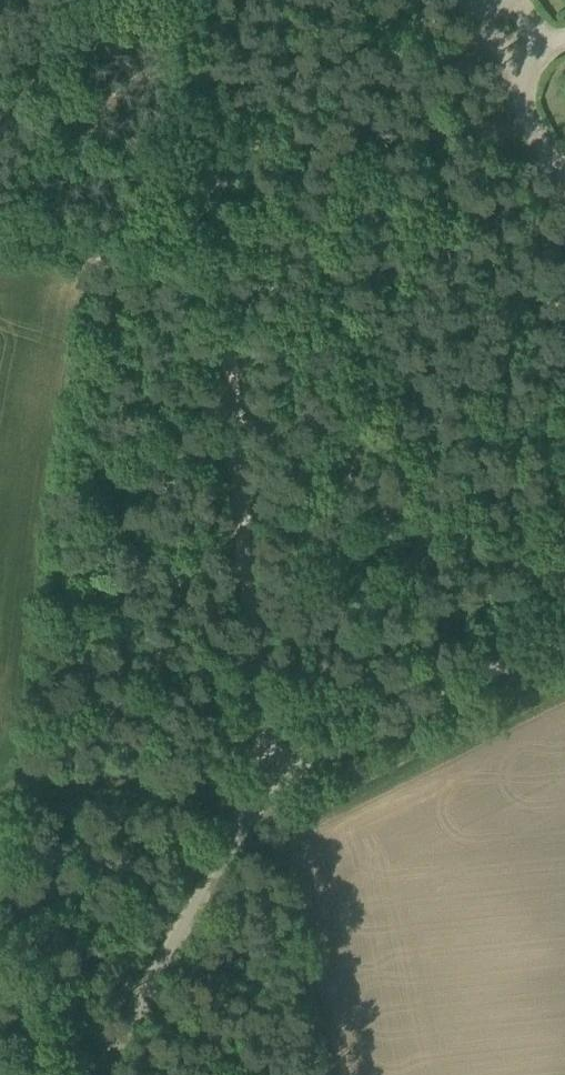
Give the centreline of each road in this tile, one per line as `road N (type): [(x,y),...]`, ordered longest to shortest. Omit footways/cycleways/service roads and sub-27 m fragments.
road 1 (track): [(274,791),(257,702),(184,0)]
road 2 (unclassified): [(103,1074),(248,810),(374,727),(564,633)]
road 3 (track): [(219,283),(0,220)]

